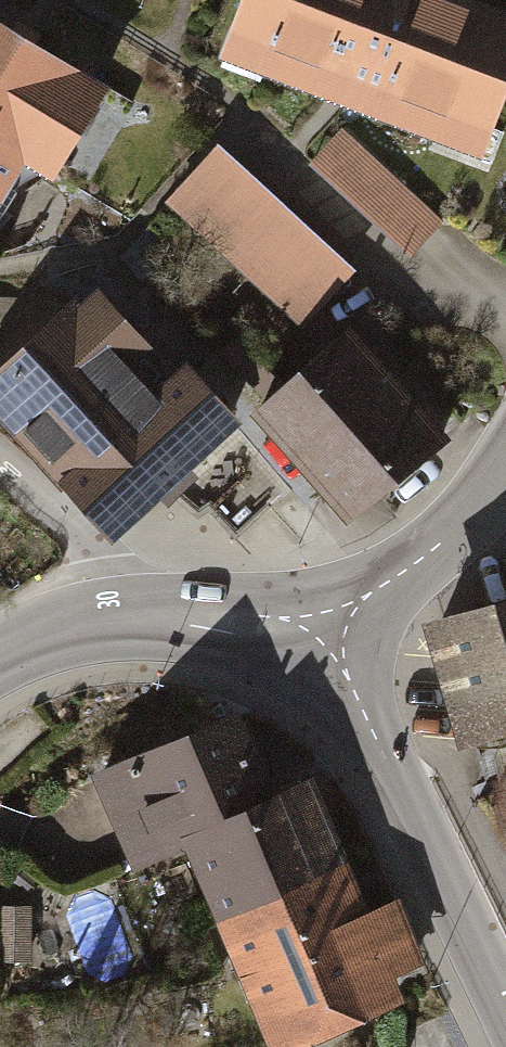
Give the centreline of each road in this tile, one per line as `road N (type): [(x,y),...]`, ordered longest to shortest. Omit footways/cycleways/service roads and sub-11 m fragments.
road 1 (tertiary): [(323,624),(505,1011)]
road 2 (tertiary): [(505,473),(425,556),(323,624)]
road 3 (tertiary): [(112,621),(323,624)]
road 4 (residential): [(0,463),(84,538),(104,573),(112,621)]

